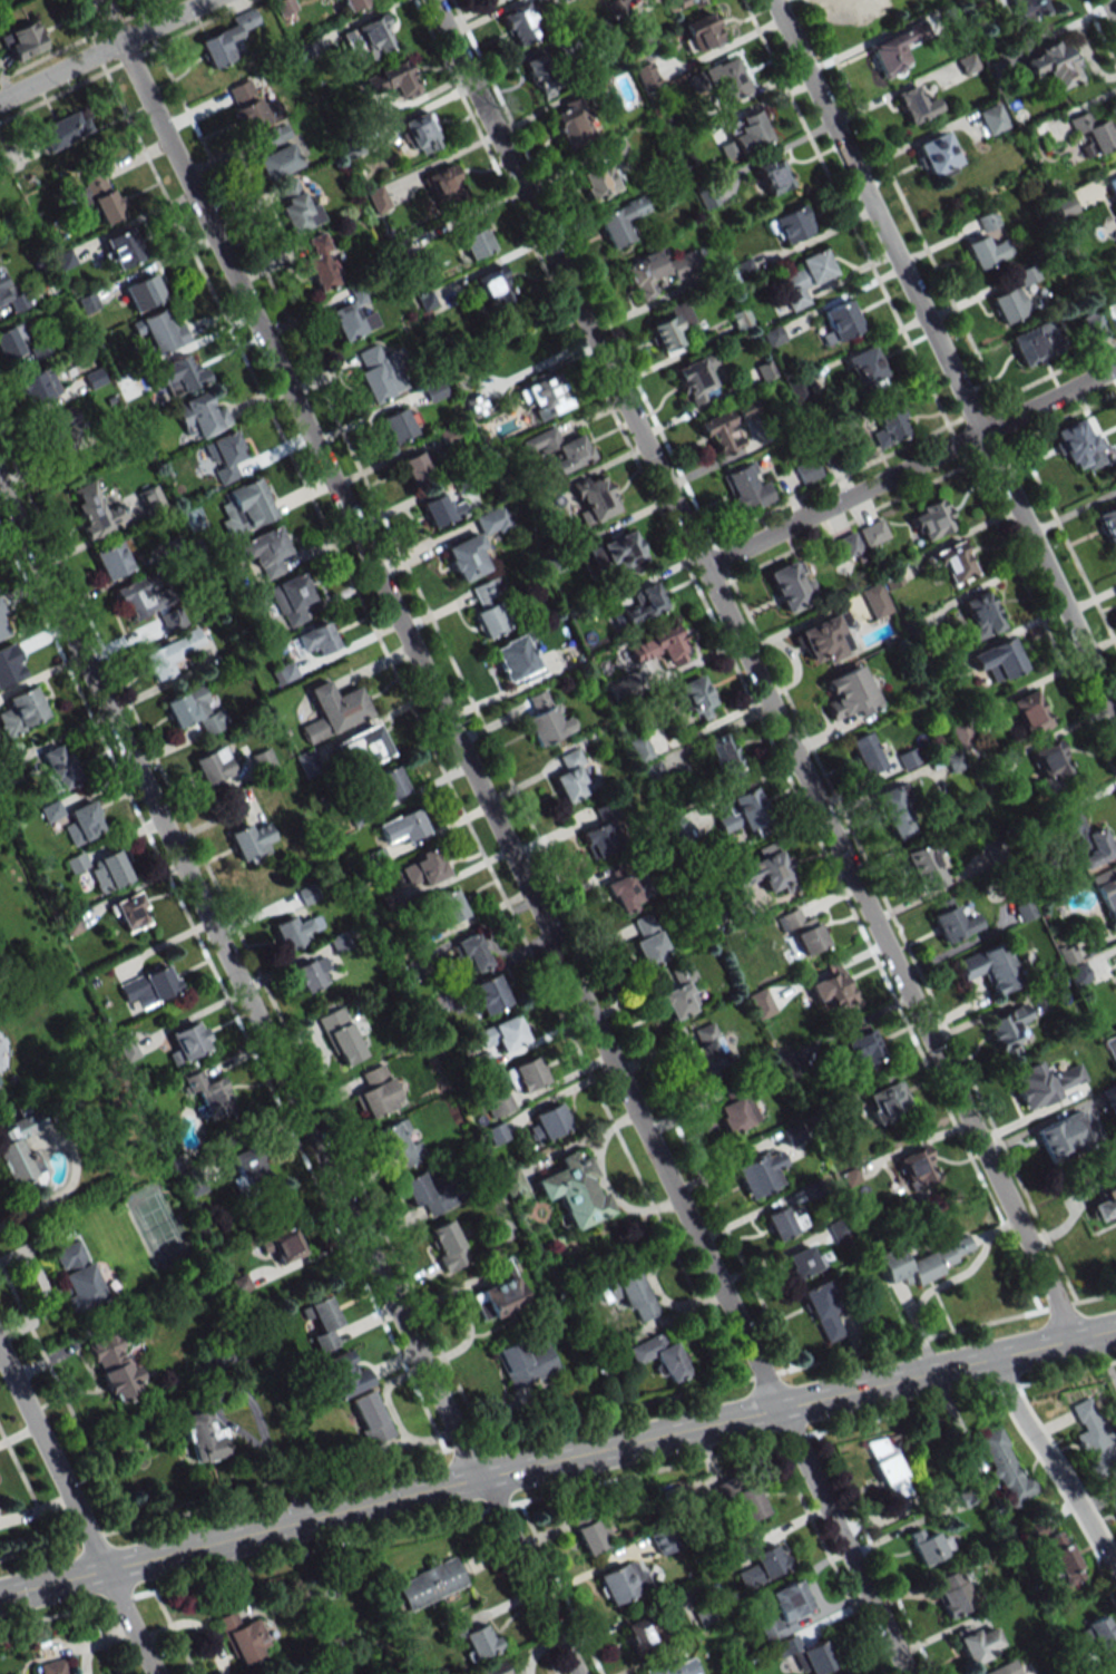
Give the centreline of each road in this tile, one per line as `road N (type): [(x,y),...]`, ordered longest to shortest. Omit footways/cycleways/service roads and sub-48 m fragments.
road 1 (residential): [(779,1404),(96,0)]
road 2 (residential): [(1074,1334),(431,0)]
road 3 (residential): [(480,1475),(0,488)]
road 4 (secondary): [(105,1567),(1115,1324)]
road 5 (residential): [(1115,715),(772,0)]
road 6 (residential): [(704,568),(1115,368)]
road 7 (residential): [(156,1673),(0,1351)]
road 8 (residential): [(908,1673),(779,1404)]
road 9 (residential): [(1115,1569),(993,1354)]
road 10 (residential): [(0,102),(212,0)]
road 11 (residential): [(576,1673),(480,1475)]

